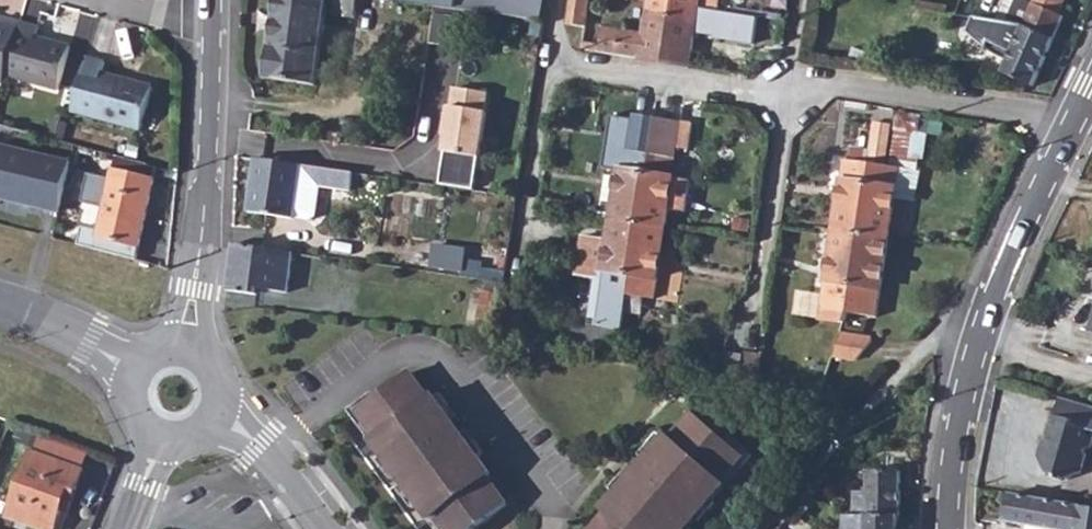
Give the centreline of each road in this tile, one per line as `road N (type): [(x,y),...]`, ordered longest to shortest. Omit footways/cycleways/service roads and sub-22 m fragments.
road 1 (tertiary): [(1091,82),(976,345),(958,414),(947,528)]
road 2 (track): [(764,528),(962,309),(994,296)]
road 3 (secondary): [(210,25),(202,225),(180,350)]
road 4 (tertiary): [(0,309),(86,342),(136,373)]

